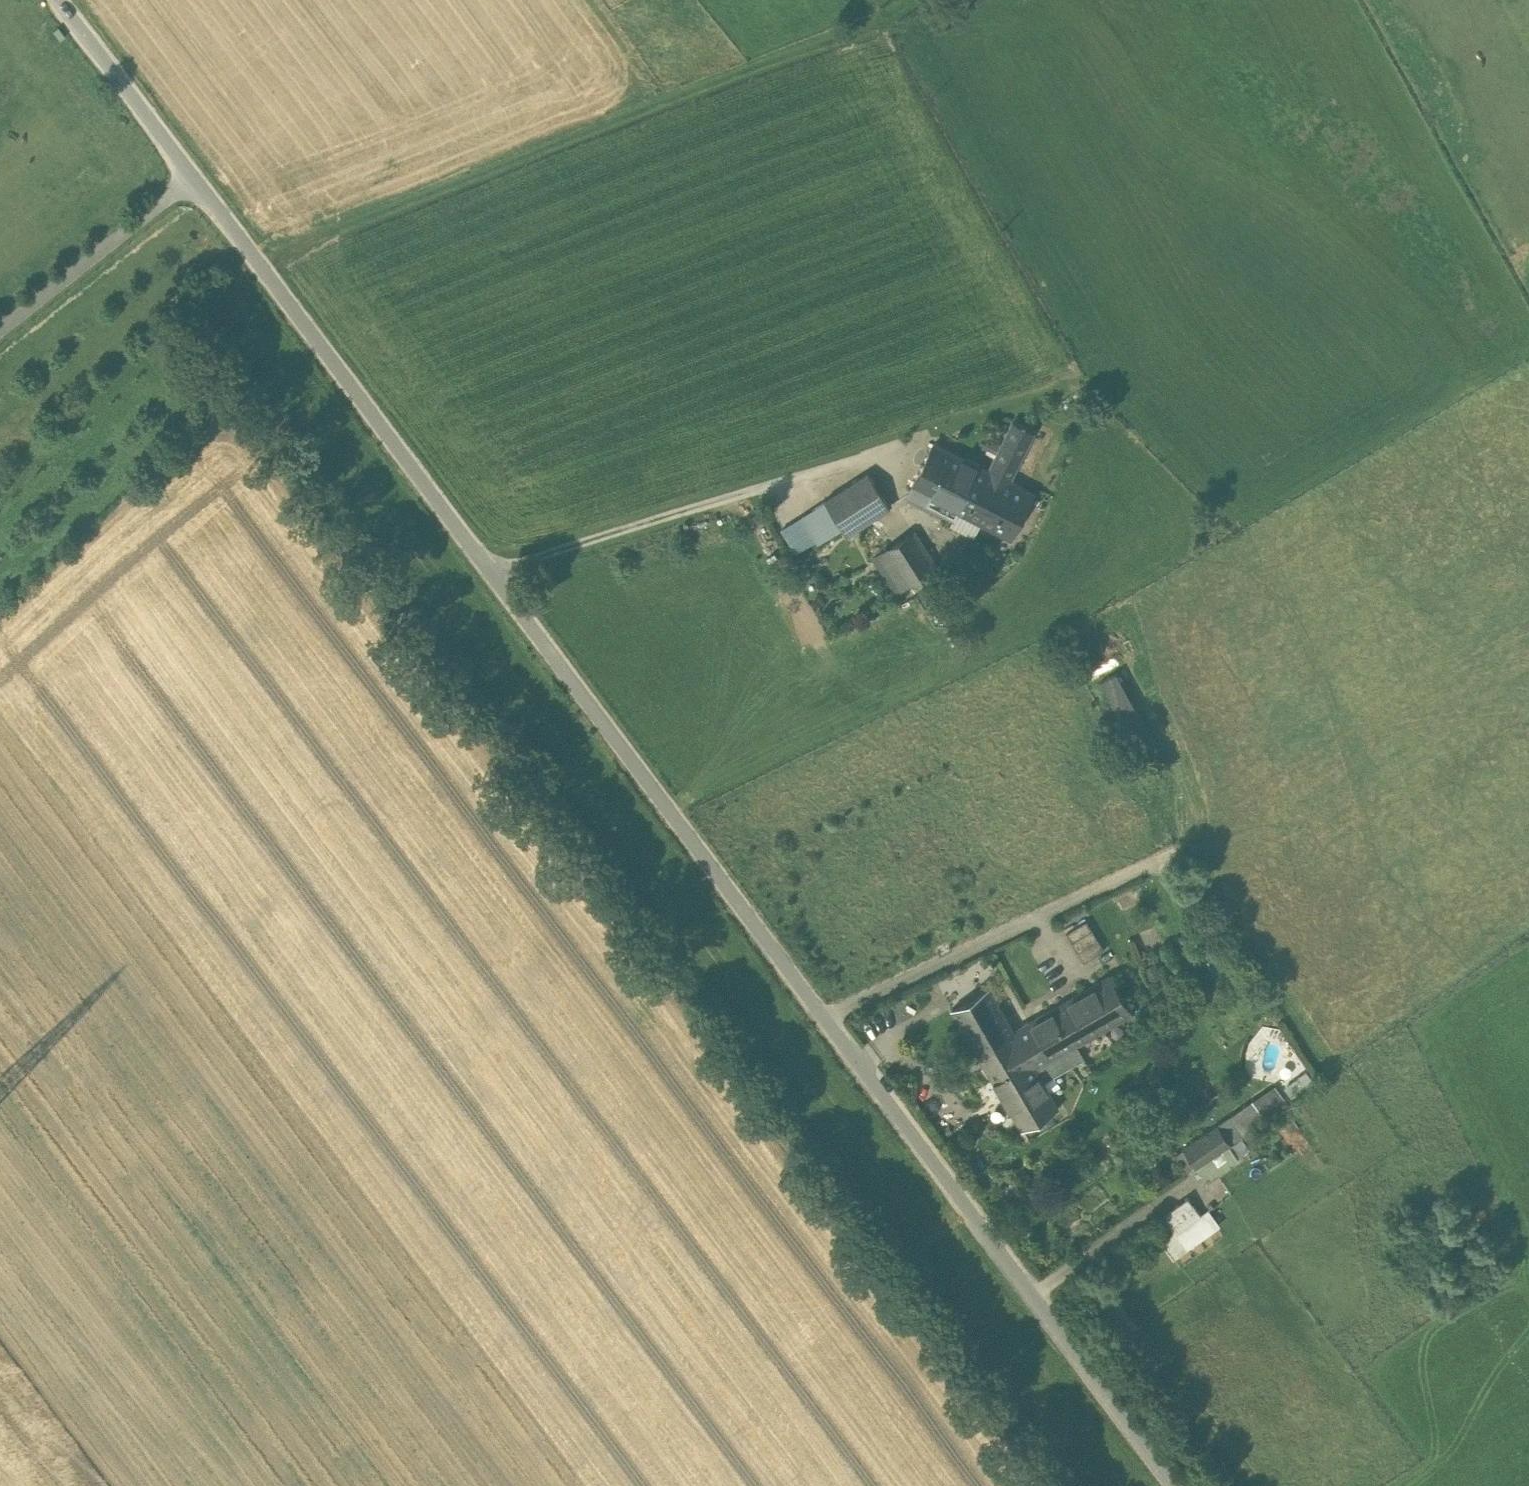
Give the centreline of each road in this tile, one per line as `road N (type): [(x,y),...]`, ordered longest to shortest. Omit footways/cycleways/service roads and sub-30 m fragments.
road 1 (unclassified): [(56,0),(1176,1485)]

